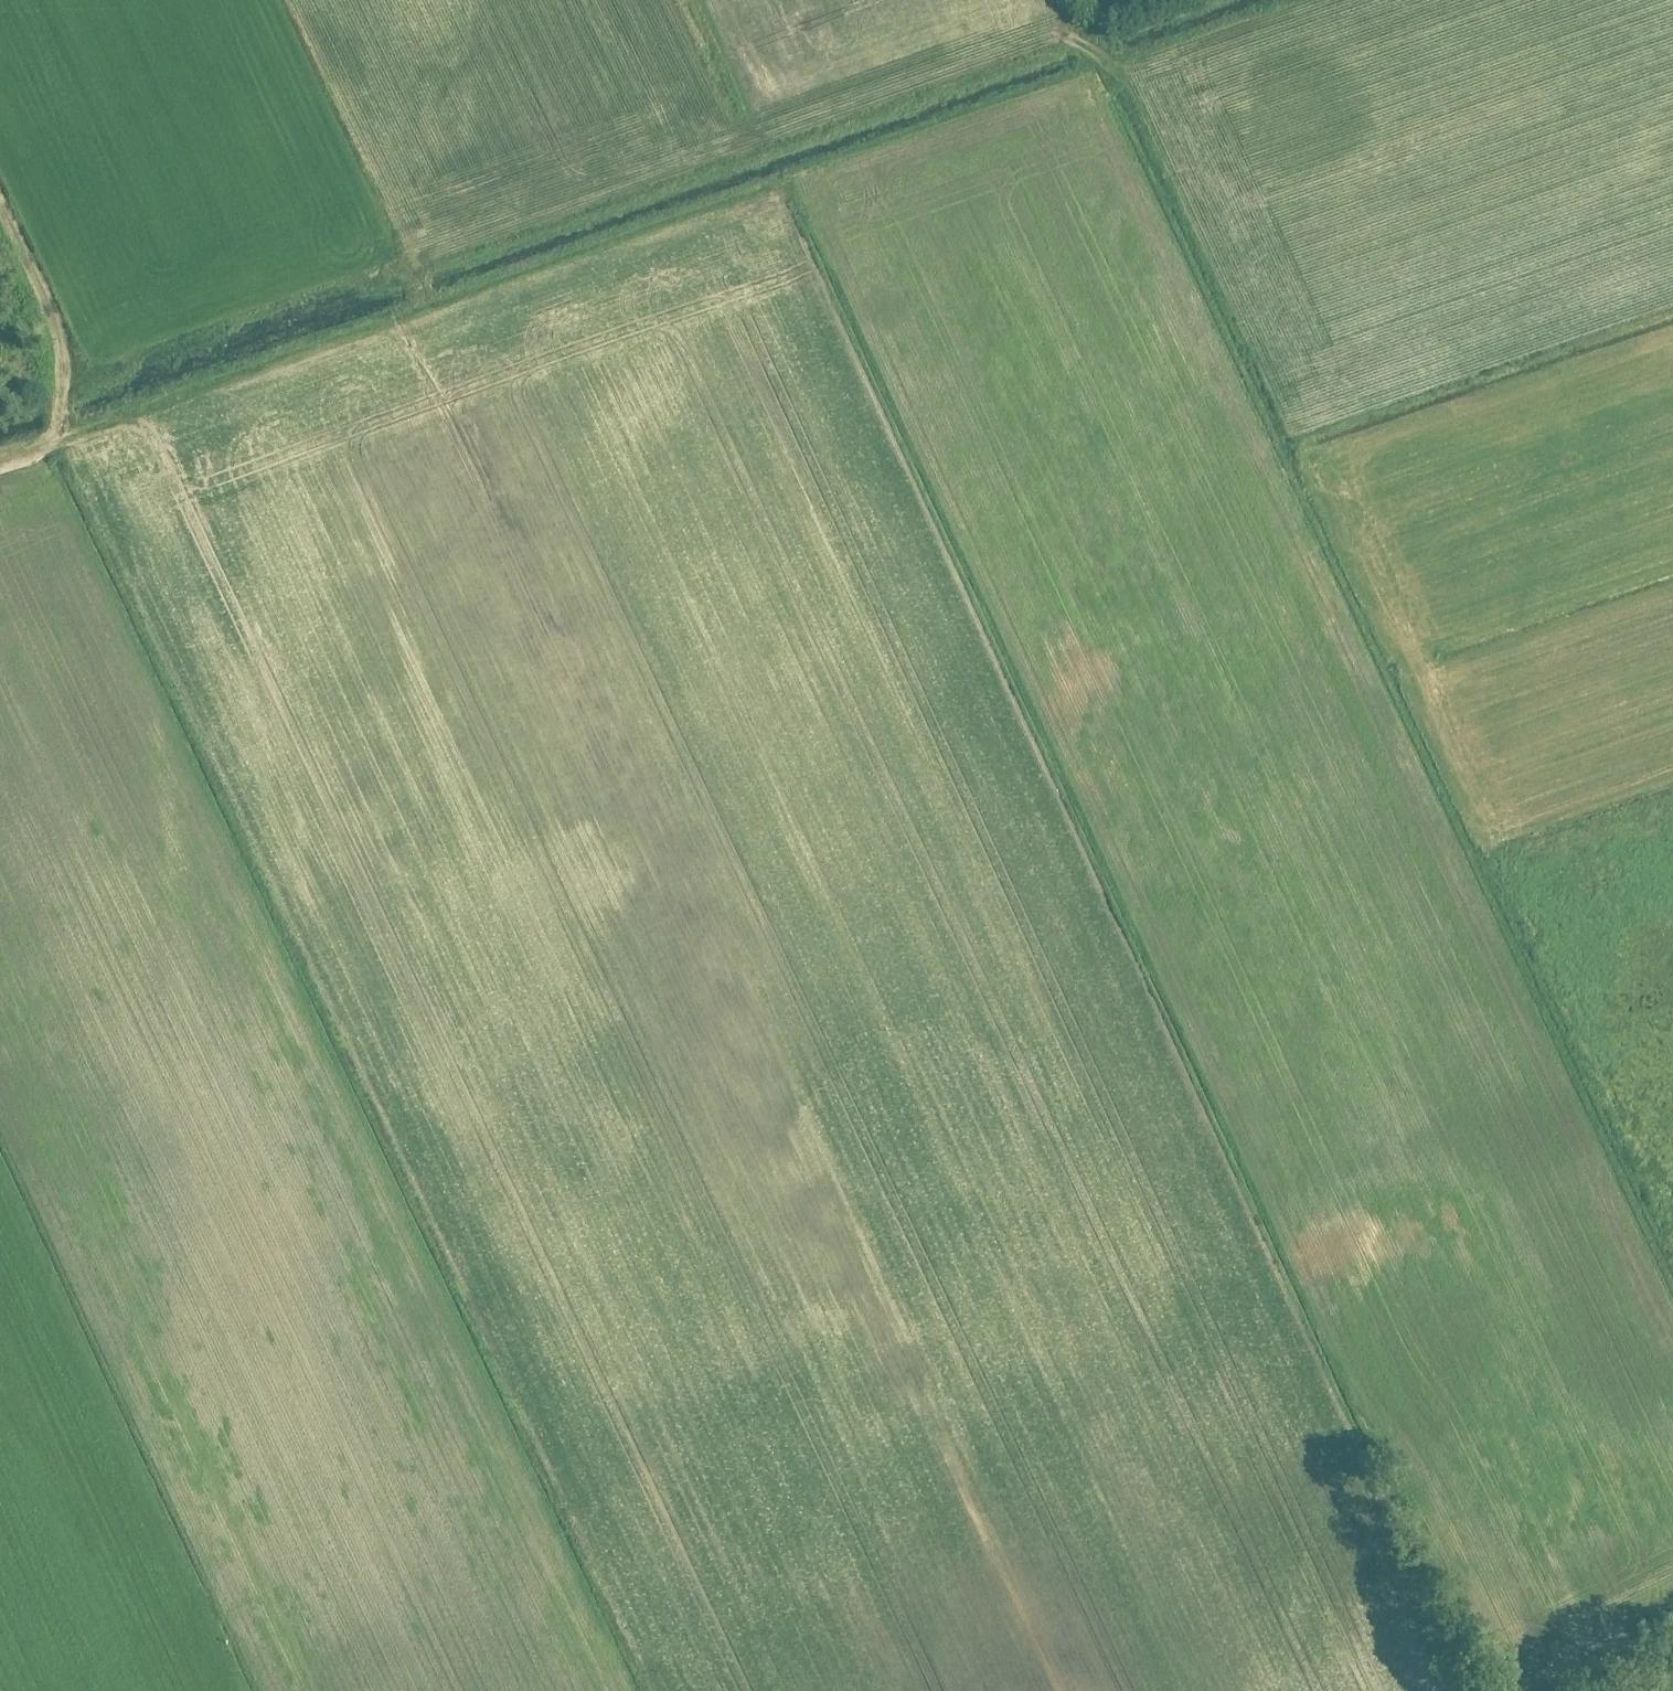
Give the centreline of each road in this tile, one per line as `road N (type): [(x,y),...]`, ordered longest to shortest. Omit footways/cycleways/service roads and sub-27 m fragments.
road 1 (track): [(59,445),(780,190)]
road 2 (track): [(0,209),(64,347),(59,445)]

